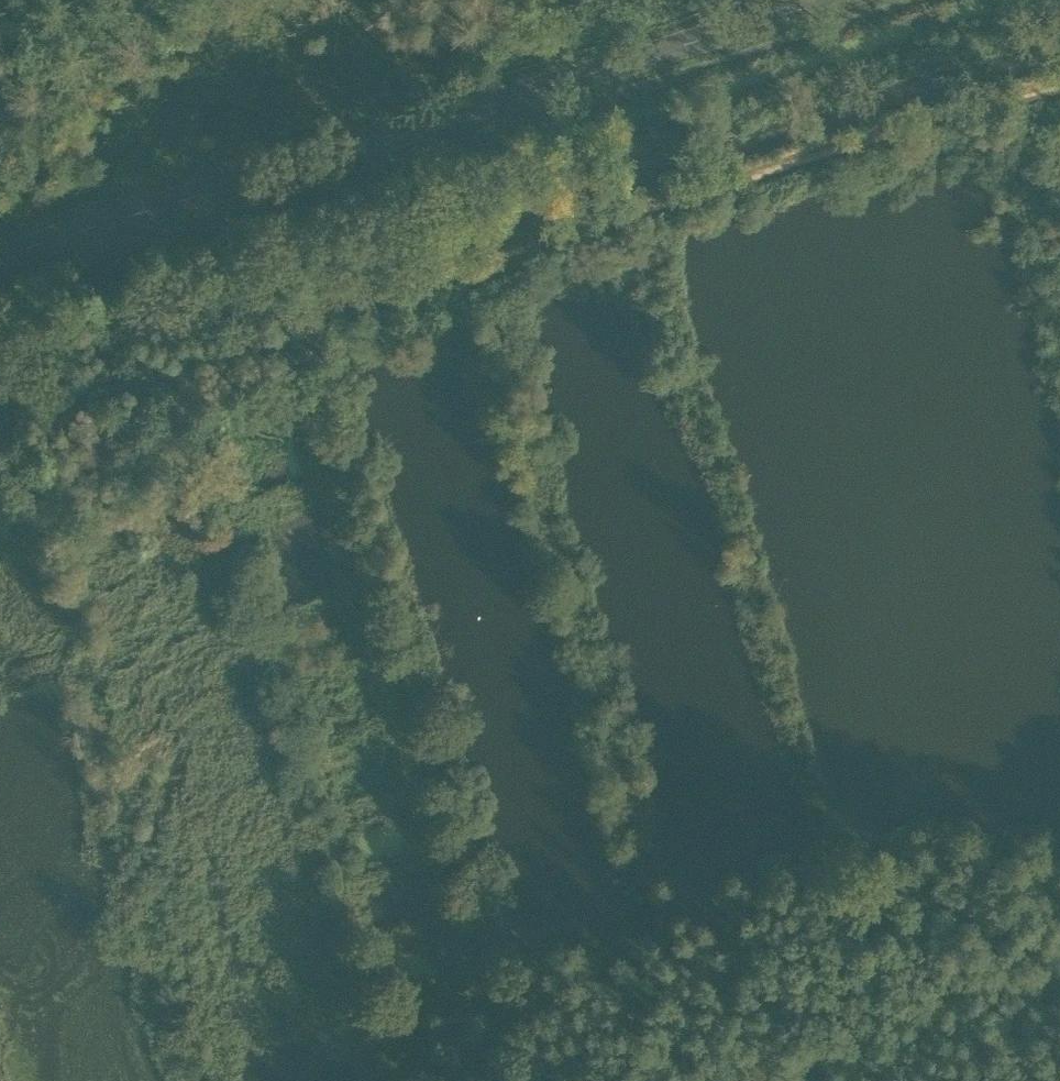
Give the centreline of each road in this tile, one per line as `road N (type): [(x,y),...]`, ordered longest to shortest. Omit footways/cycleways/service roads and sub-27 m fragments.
road 1 (track): [(0,408),(1059,81)]
road 2 (secondary): [(0,260),(834,0)]

